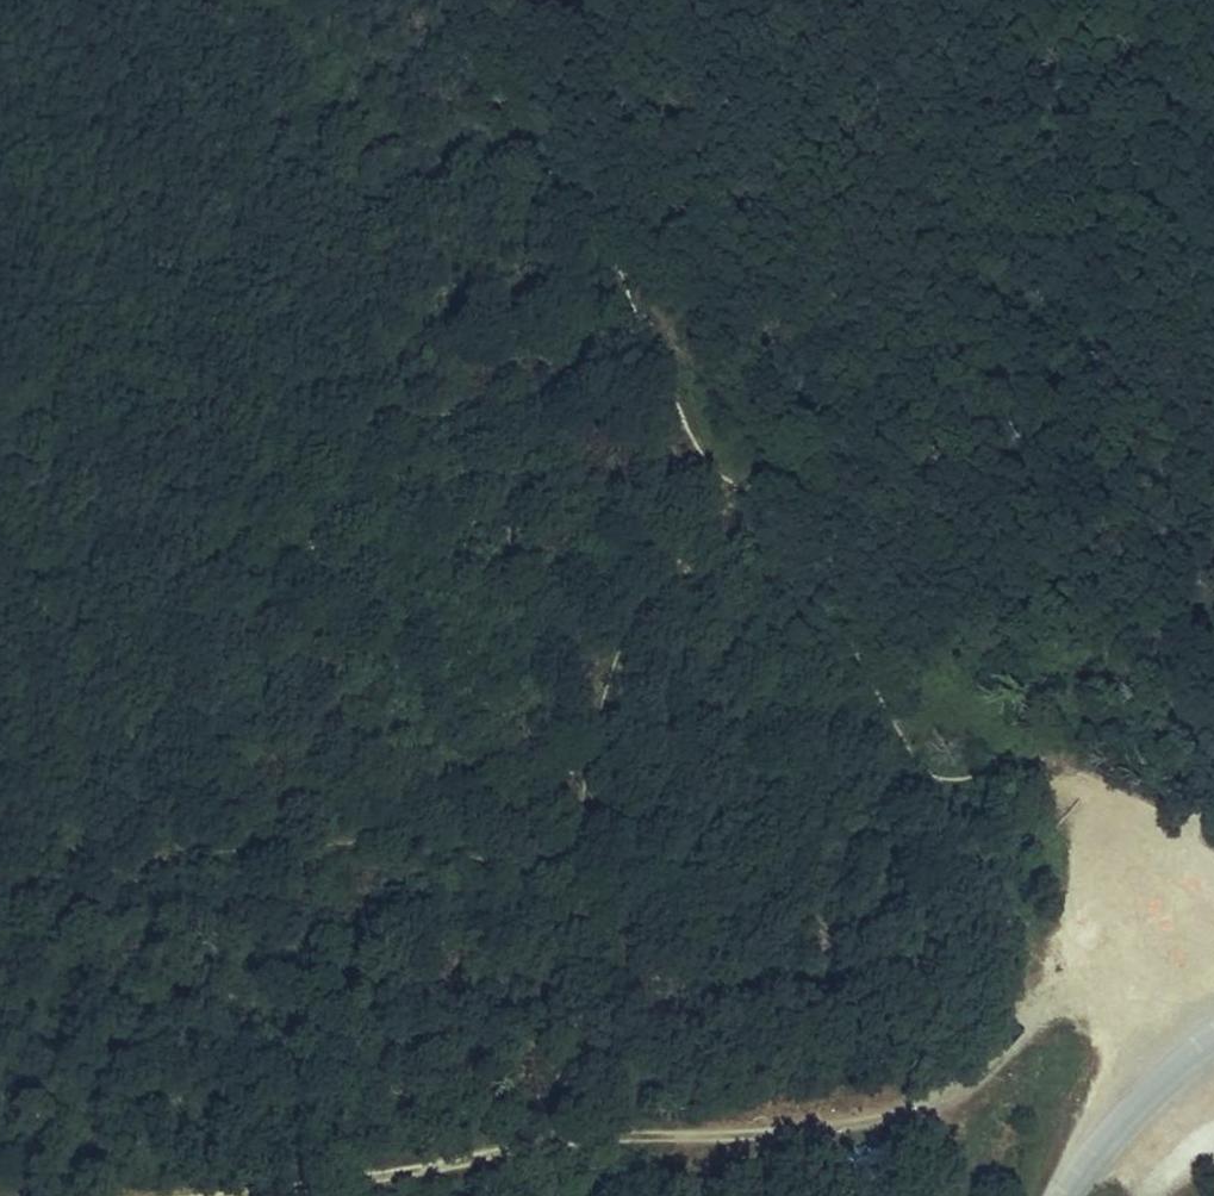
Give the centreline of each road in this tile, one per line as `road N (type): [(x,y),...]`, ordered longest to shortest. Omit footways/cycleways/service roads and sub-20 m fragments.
road 1 (unclassified): [(1213,1037),(1140,1100),(1065,1195)]

